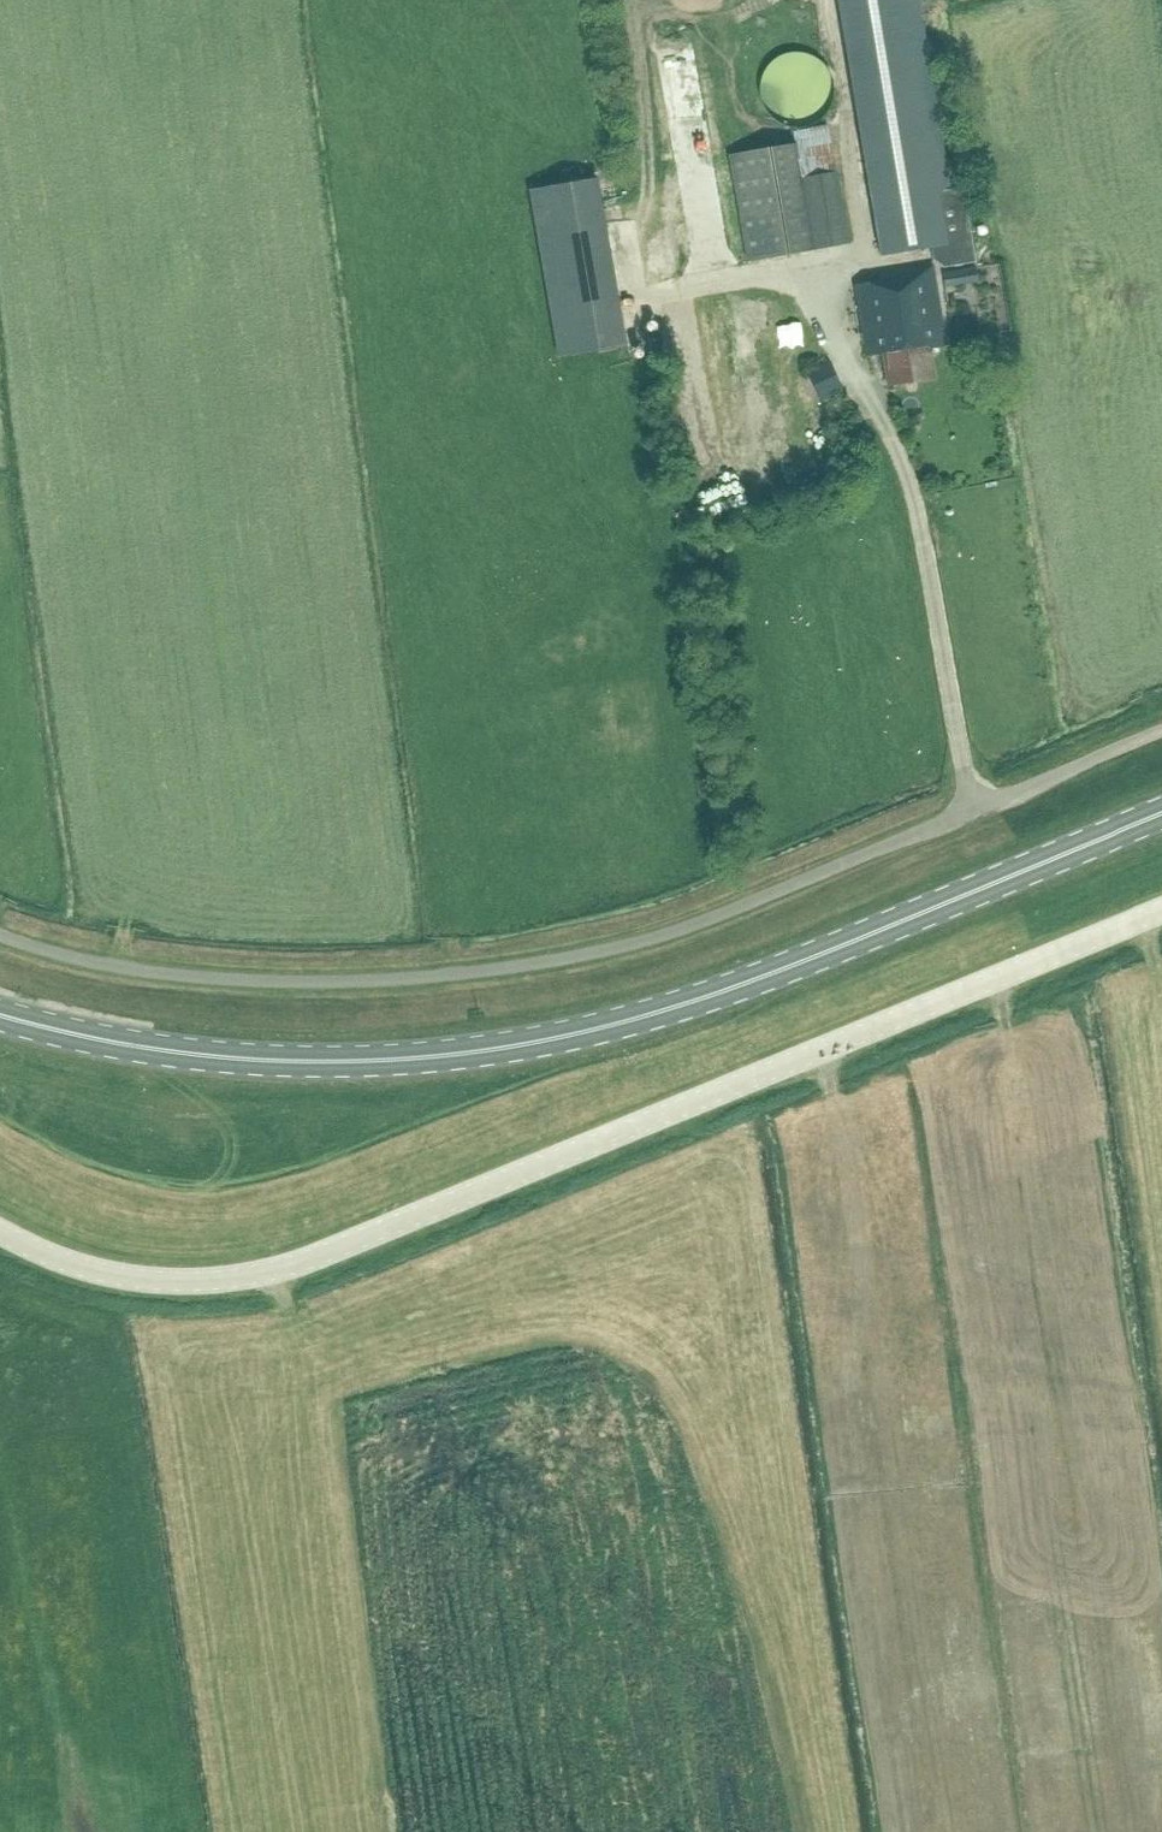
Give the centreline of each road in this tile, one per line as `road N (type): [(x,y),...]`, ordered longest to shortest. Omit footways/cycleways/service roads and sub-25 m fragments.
road 1 (unclassified): [(0,1233),(140,1279),(227,1279),(276,1269),(1161,911)]
road 2 (unclassified): [(0,936),(99,963),(239,980),(377,980),(547,961),(701,922),(1161,732)]
road 3 (primary): [(0,1017),(102,1041),(250,1059),(491,1050),(633,1018),(753,980),(1161,813)]

